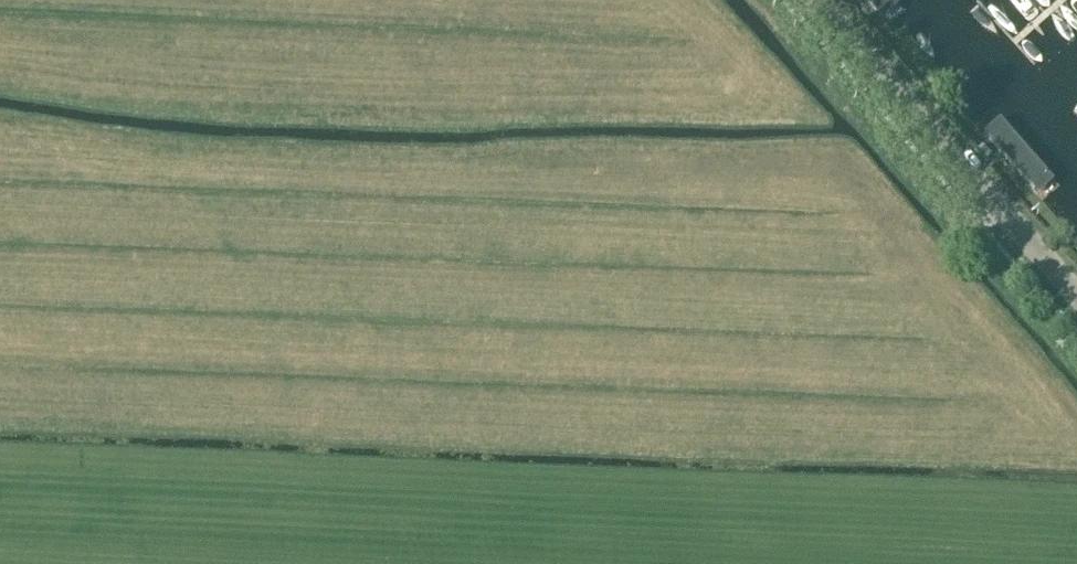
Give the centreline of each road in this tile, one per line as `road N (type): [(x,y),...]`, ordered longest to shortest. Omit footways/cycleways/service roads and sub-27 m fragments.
road 1 (tertiary): [(1076,294),(816,0)]

